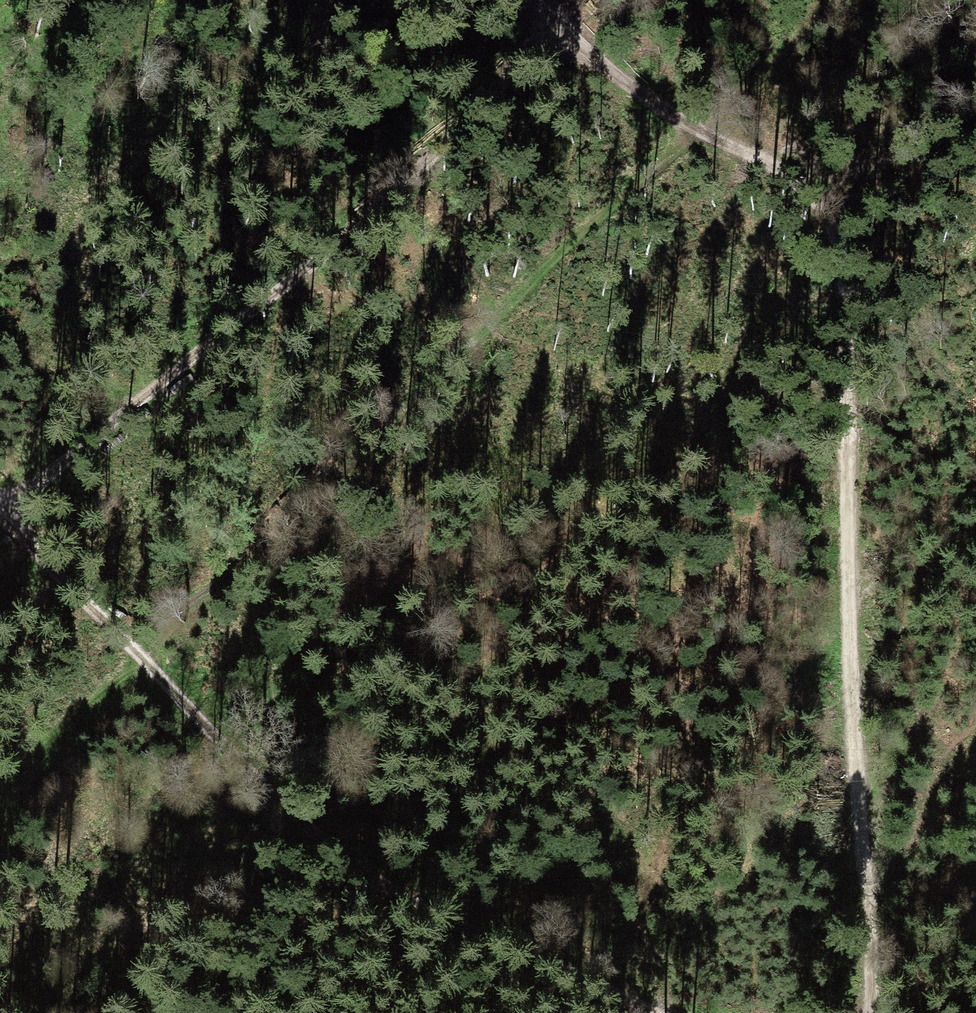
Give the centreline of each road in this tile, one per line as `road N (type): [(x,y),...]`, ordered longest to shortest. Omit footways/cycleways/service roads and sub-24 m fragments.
road 1 (track): [(876,1012),(843,521),(846,327),(837,228),(809,188),(649,103),(557,31),(533,0)]
road 2 (track): [(840,0),(694,129),(0,806)]
road 3 (track): [(648,1012),(414,906),(371,878),(266,788),(0,514)]
road 4 (track): [(557,31),(281,288),(0,507)]

